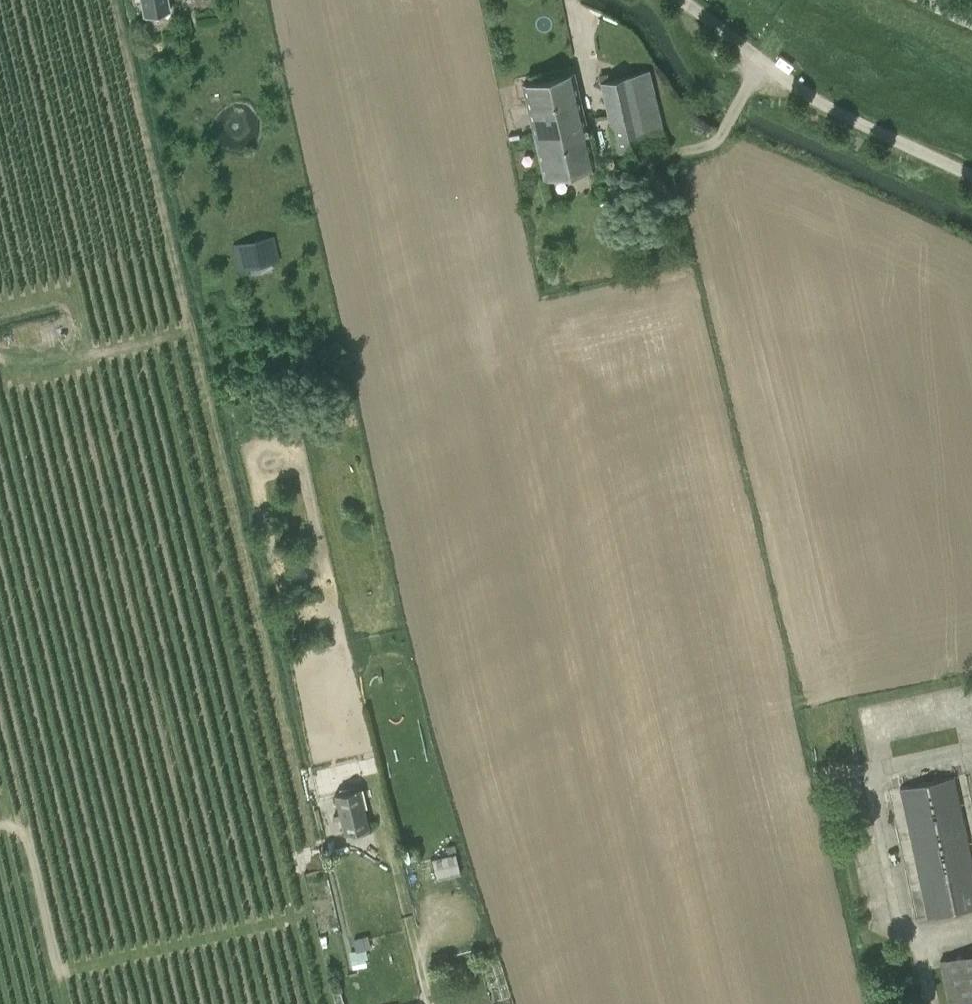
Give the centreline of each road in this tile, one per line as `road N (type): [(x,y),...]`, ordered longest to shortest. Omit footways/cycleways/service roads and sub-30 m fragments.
road 1 (unclassified): [(971,180),(849,123),(725,45),(671,0)]

